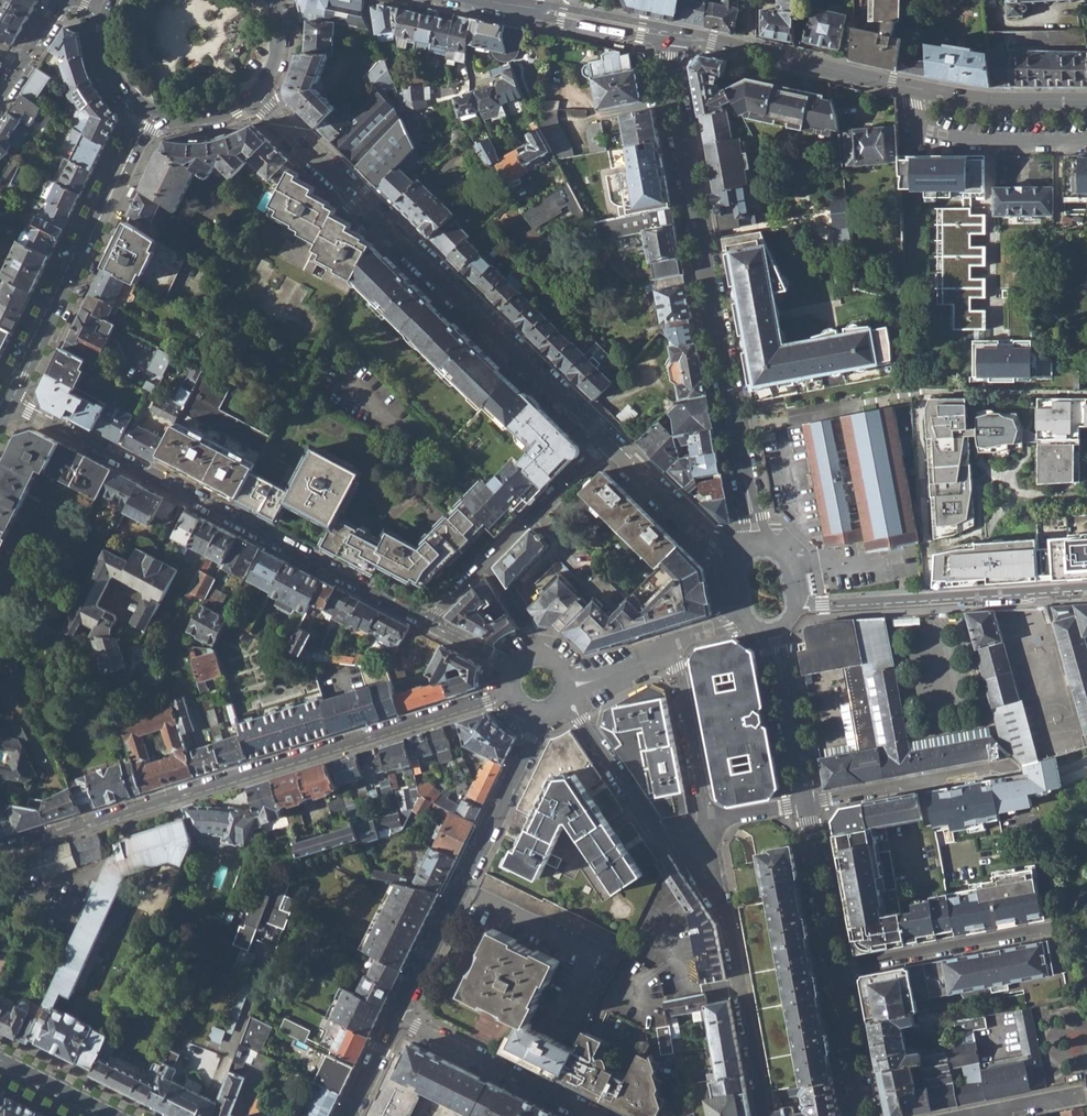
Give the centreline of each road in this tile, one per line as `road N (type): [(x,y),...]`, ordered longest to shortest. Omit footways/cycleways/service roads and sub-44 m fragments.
road 1 (residential): [(508,694),(0,854)]
road 2 (residential): [(605,439),(255,99)]
road 3 (secondary): [(672,33),(674,107),(750,505)]
road 4 (residential): [(9,405),(428,623)]
road 5 (secondary): [(1086,100),(943,94),(672,33)]
road 6 (residential): [(542,716),(396,1017)]
road 7 (tertiary): [(148,113),(9,405)]
road 8 (residential): [(1086,589),(795,601)]
road 9 (residential): [(764,1115),(731,925),(698,839)]
road 10 (residential): [(396,1017),(586,1115)]
road 11 (residential): [(1042,927),(836,973)]
road 12 (residential): [(806,803),(1011,770)]
road 13 (residential): [(565,700),(655,831),(698,839)]
road 14 (residential): [(673,651),(705,811),(698,839)]
road 15 (residential): [(733,565),(605,439)]
road 16 (residential): [(485,564),(605,439)]
road 17 (secondary): [(806,803),(836,973)]
road 18 (secondary): [(836,973),(864,1115)]
road 19 (tertiary): [(542,12),(640,37),(672,33)]
road 20 (tertiary): [(672,33),(542,12)]
road 21 (tertiary): [(103,3),(107,69),(148,113)]
road 22 (tertiary): [(111,1115),(0,1061)]

